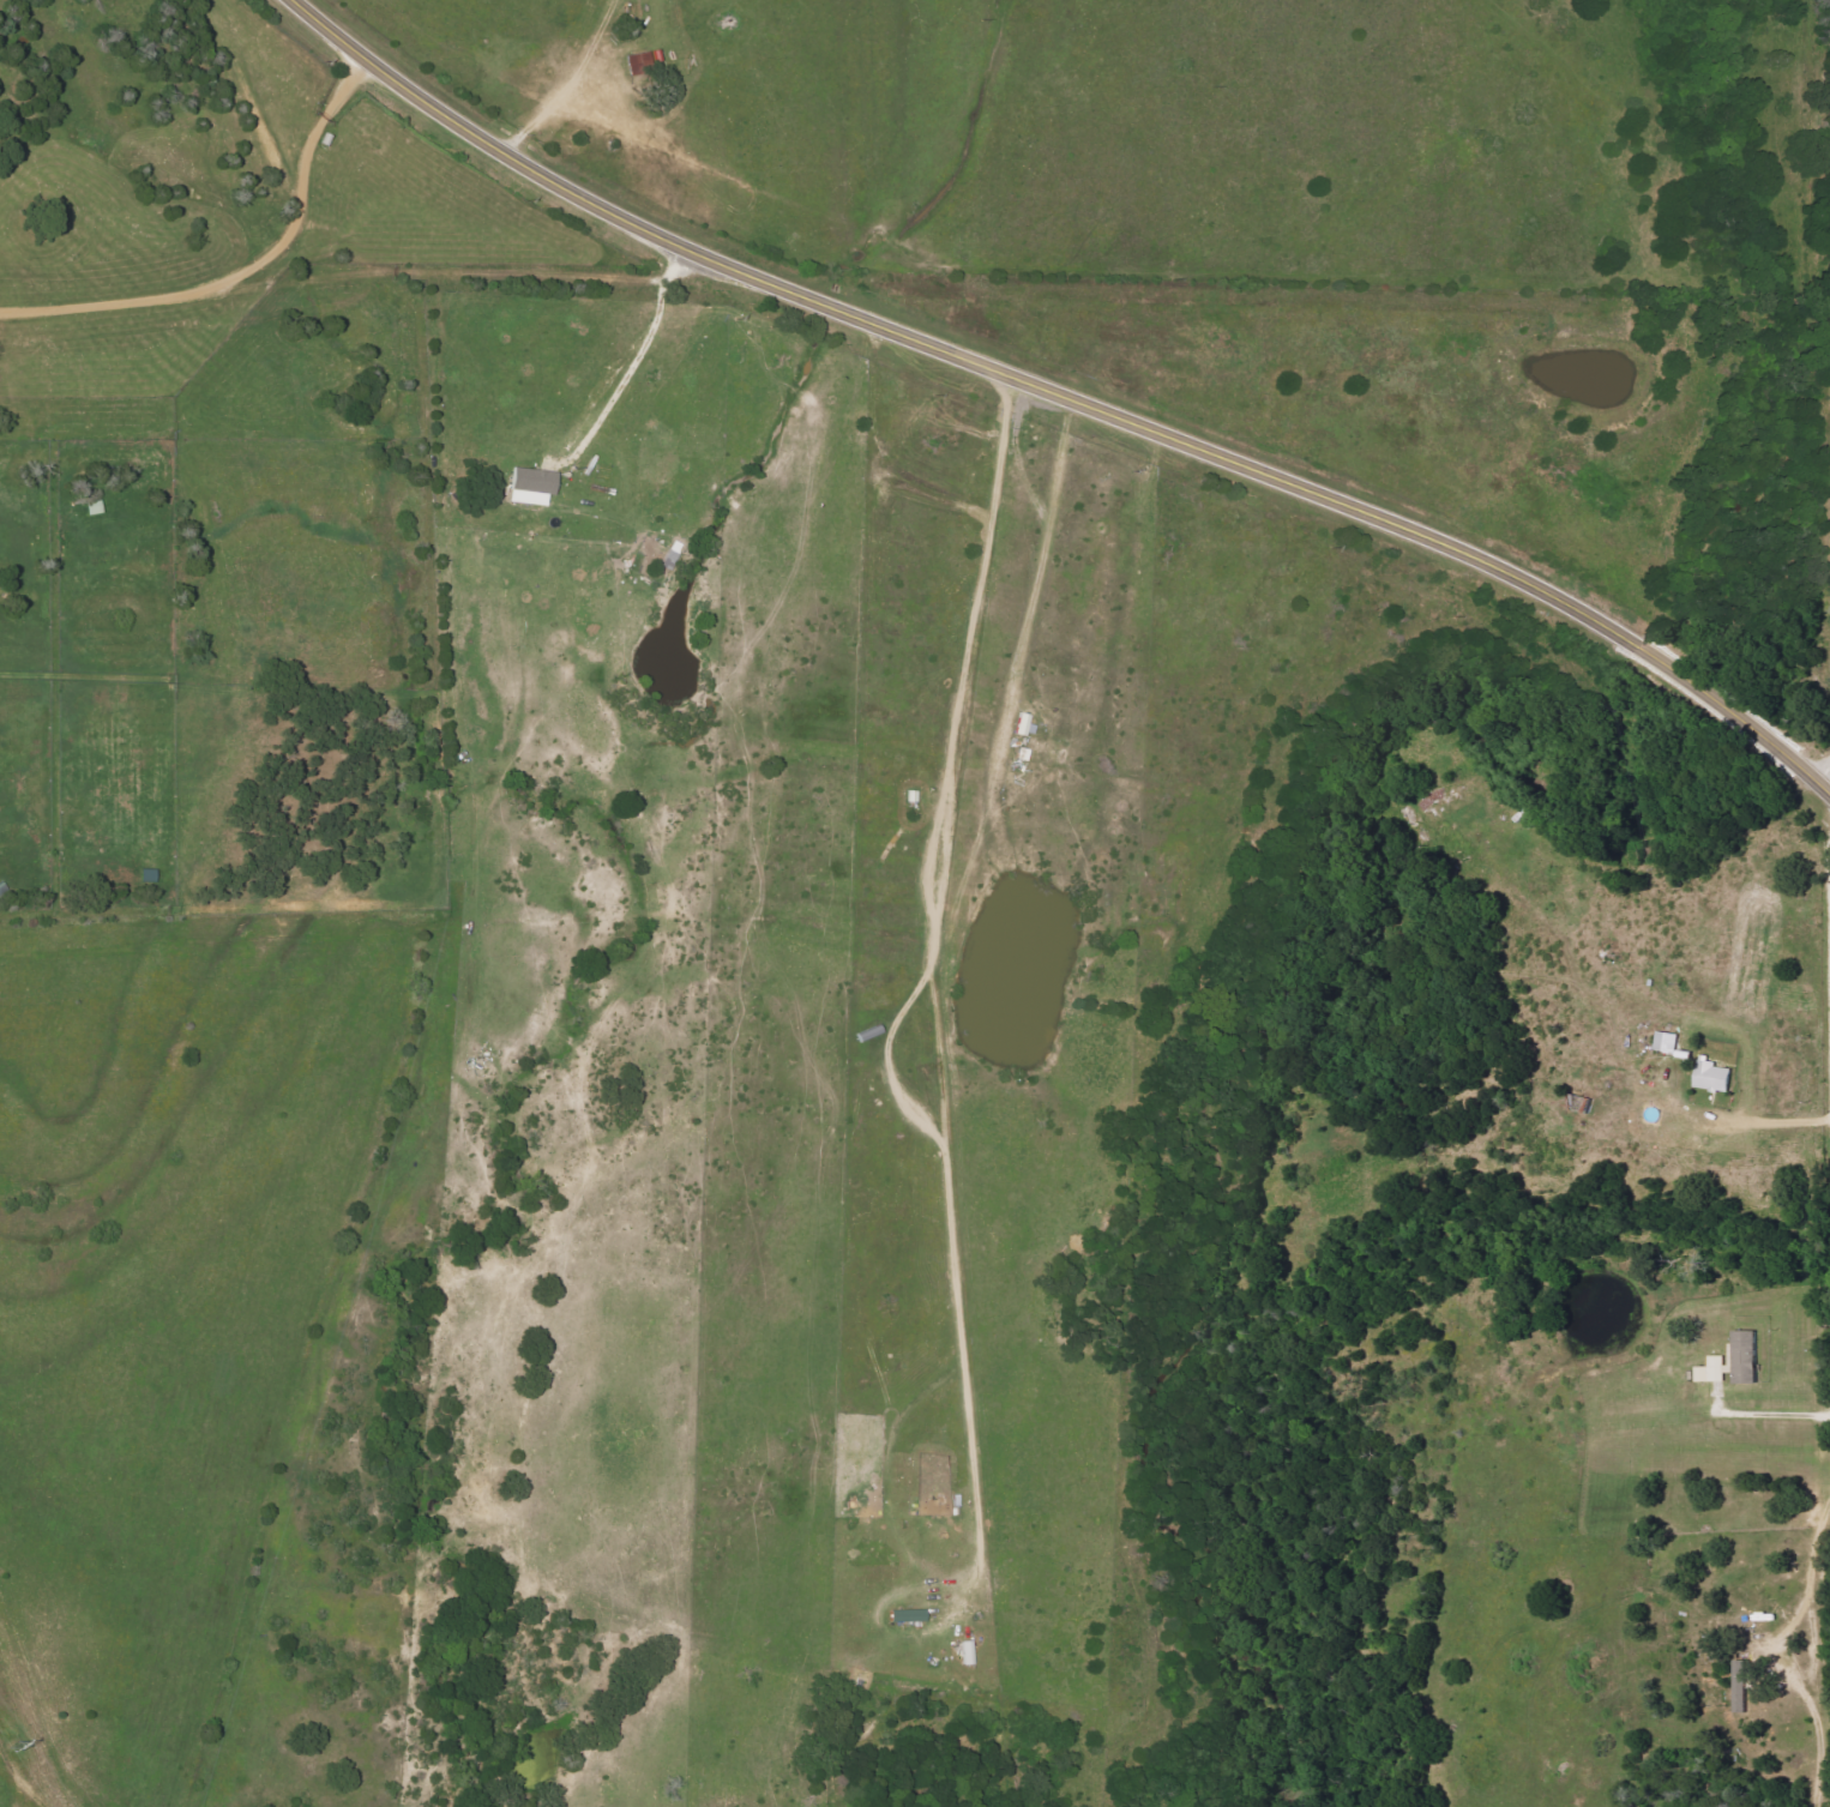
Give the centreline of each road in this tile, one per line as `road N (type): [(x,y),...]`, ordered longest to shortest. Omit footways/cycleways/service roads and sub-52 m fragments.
road 1 (secondary): [(1829,800),(1751,728),(1547,595),(640,229),(425,103),(292,0)]
road 2 (track): [(357,53),(309,121),(279,237),(150,293),(0,315)]

